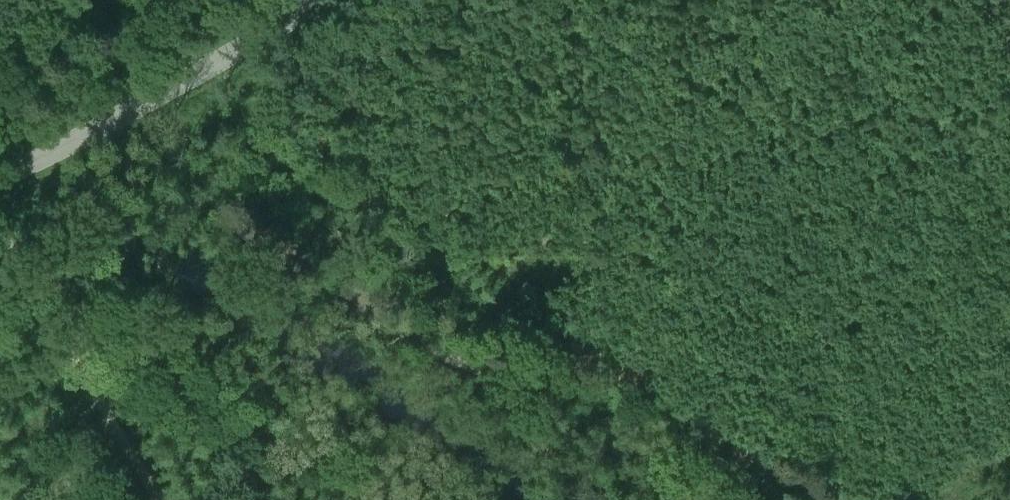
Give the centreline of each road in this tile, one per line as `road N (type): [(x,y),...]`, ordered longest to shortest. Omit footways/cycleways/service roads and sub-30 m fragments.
road 1 (tertiary): [(322,0),(77,141),(0,176)]
road 2 (track): [(152,499),(0,228)]
road 3 (track): [(0,119),(35,88),(132,30),(205,0)]
road 4 (track): [(255,378),(452,499)]

